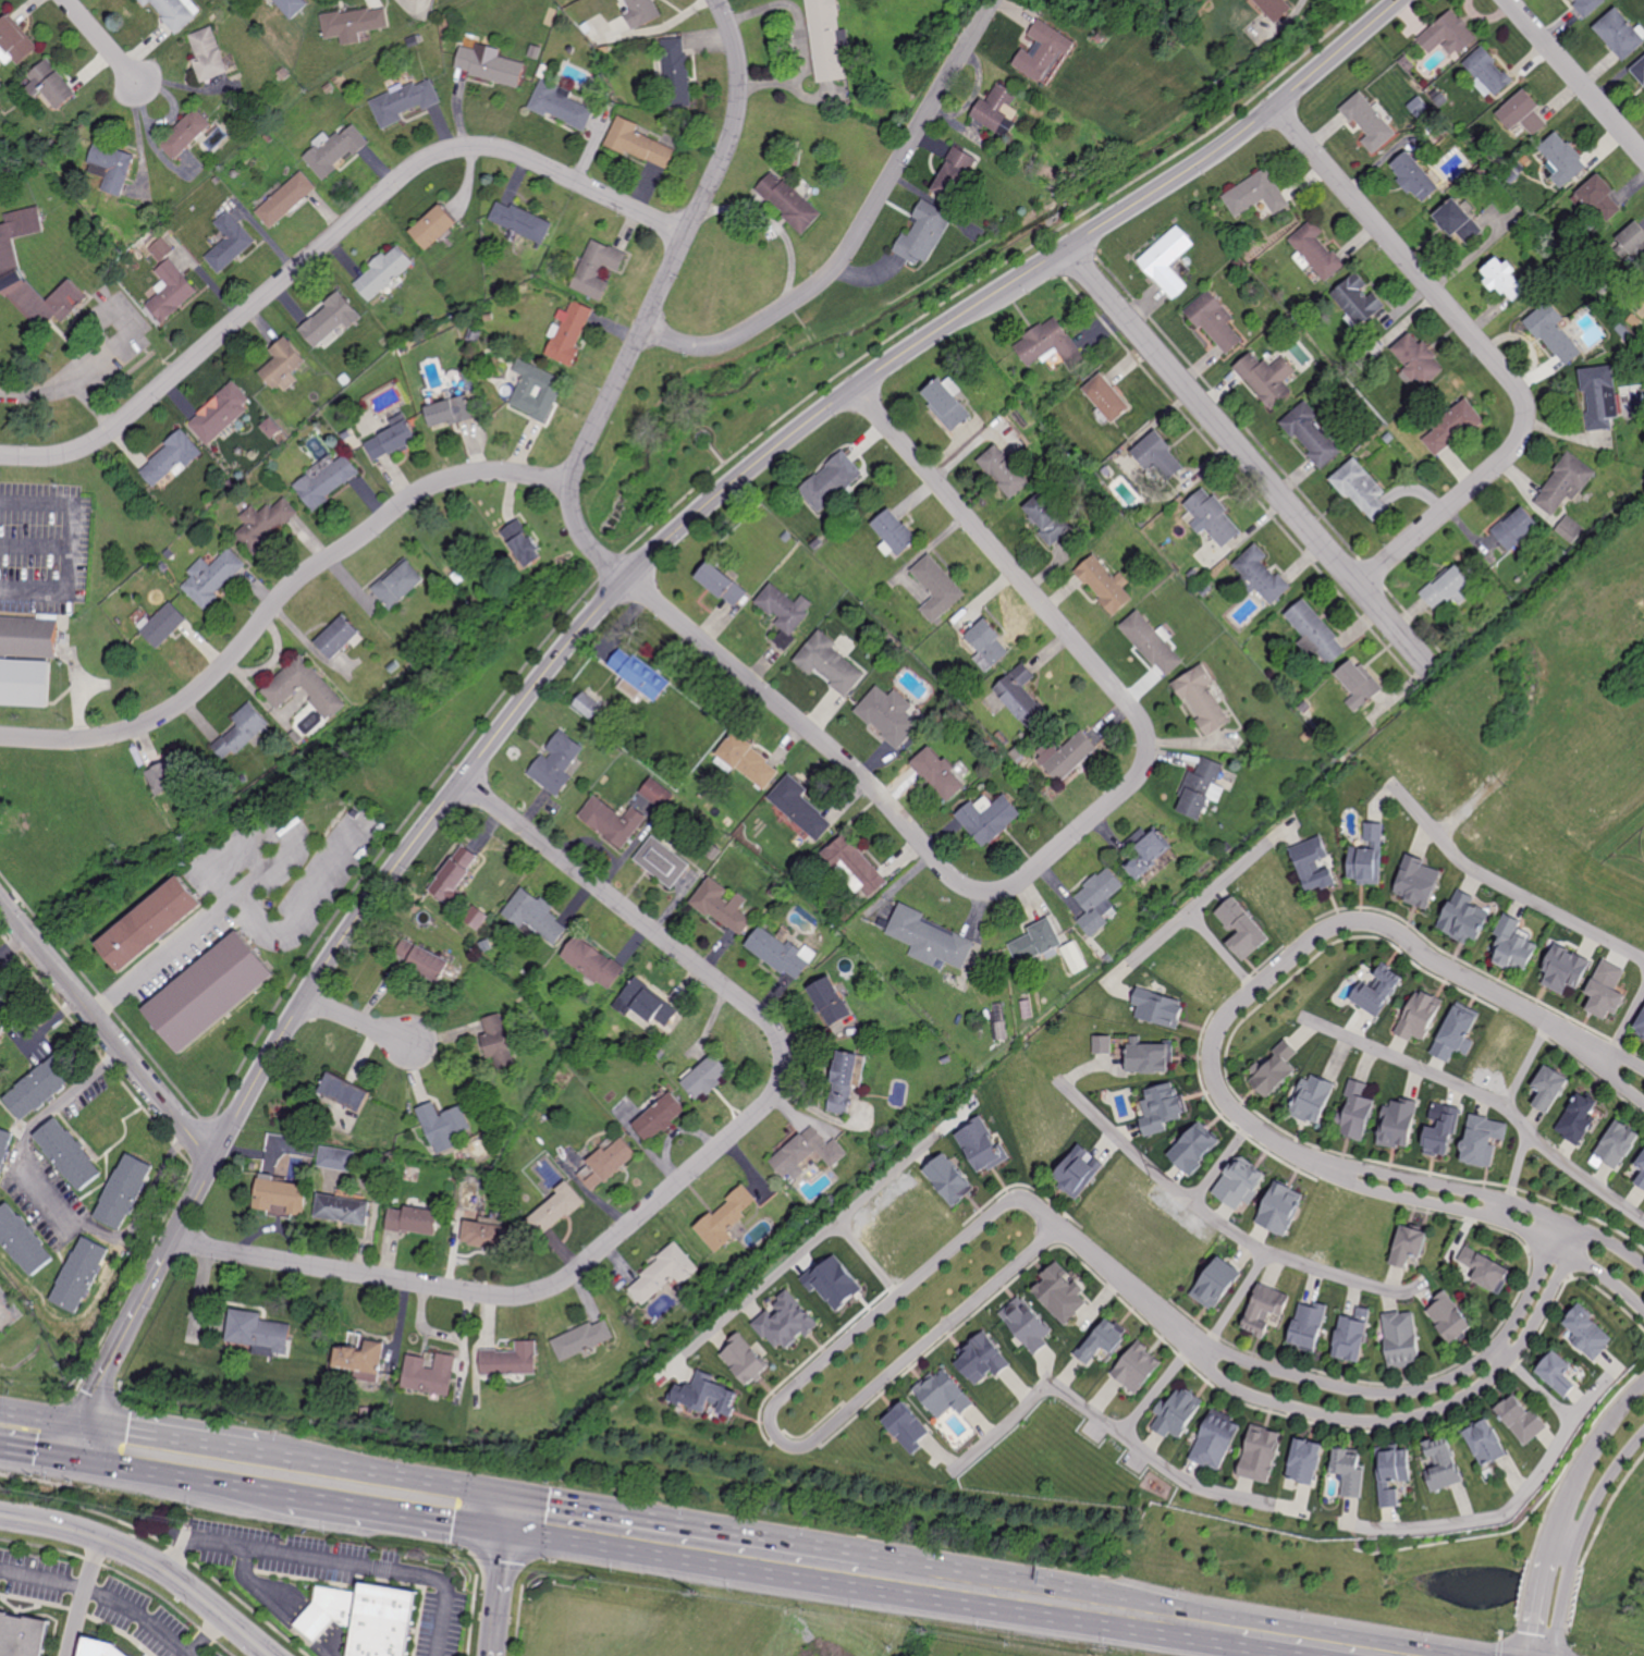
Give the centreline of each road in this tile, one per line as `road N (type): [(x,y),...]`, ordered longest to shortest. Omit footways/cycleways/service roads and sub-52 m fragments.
road 1 (residential): [(719,0),(736,46),(736,120),(578,464),(573,482),(589,547),(864,778),(958,883),(1002,892),(1130,787),(1145,764),(1148,738),(1138,712),(854,391)]
road 2 (residential): [(1401,0),(1217,152),(792,437),(627,579),(375,897),(306,998),(214,1162)]
road 3 (residential): [(172,1242),(468,1292),(541,1290),(578,1271),(772,1096),(783,1053),(769,1021),(462,781)]
road 4 (residential): [(0,455),(64,454),(100,439),(434,155),(471,147),(512,154),(686,235)]
road 5 (residential): [(1059,1228),(1029,1200),(1010,1199),(774,1400),(768,1420),(780,1440),(806,1443),(1059,1228)]
road 6 (residential): [(0,739),(103,737),(168,712),(209,680),(300,577),(426,489),(487,473),(573,482)]
road 7 (residential): [(1274,109),(1507,376),(1523,410),(1507,455),(1358,587)]
road 8 (residential): [(1562,1027),(1435,960),(1372,917),(1321,930),(1224,1020),(1212,1074),(1227,1102),(1252,1123),(1324,1161)]
road 9 (trunk): [(1085,1607),(507,1511)]
road 10 (residential): [(1067,249),(1432,673)]
road 11 (residential): [(641,329),(684,344),(726,341),(827,277),(993,0)]
road 12 (residential): [(1167,1321),(1213,1372),(1248,1396),(1384,1421),(1430,1412),(1512,1360),(1539,1323),(1565,1252)]
road 13 (trunk): [(477,1495),(0,1412)]
road 14 (trunk): [(0,1447),(474,1526)]
road 15 (residential): [(1547,1243),(1518,1315),(1484,1358),(1438,1383),(1351,1389),(1250,1361),(1167,1321)]
road 16 (residential): [(1324,1161),(1365,1185),(1505,1222),(1621,1289),(1643,1315)]
road 17 (residential): [(0,904),(214,1162)]
road 18 (residential): [(214,1162),(78,1425),(71,1458)]
road 19 (residential): [(273,1655),(146,1558),(86,1533),(0,1515)]
road 20 (residential): [(1643,1383),(1586,1449),(1544,1570),(1529,1655)]
road 21 (trunk): [(1372,1655),(1085,1607)]
road 22 (residential): [(1579,1228),(1463,1189),(1324,1161)]
road 23 (residential): [(1551,1655),(1565,1573),(1593,1502),(1643,1433)]
road 24 (residential): [(1643,156),(1511,0)]
road 25 (tertiary): [(507,1511),(493,1655)]
road 26 (residential): [(1167,1321),(1059,1228)]

